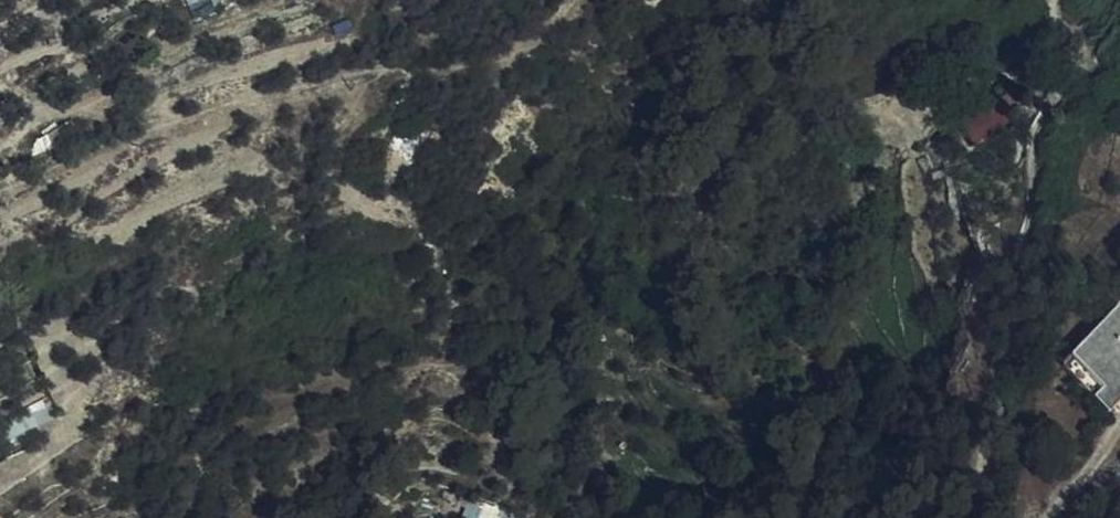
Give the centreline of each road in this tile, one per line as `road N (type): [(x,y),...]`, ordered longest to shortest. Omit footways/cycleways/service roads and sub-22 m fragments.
road 1 (track): [(622,0),(494,60),(312,81),(111,137),(0,188)]

